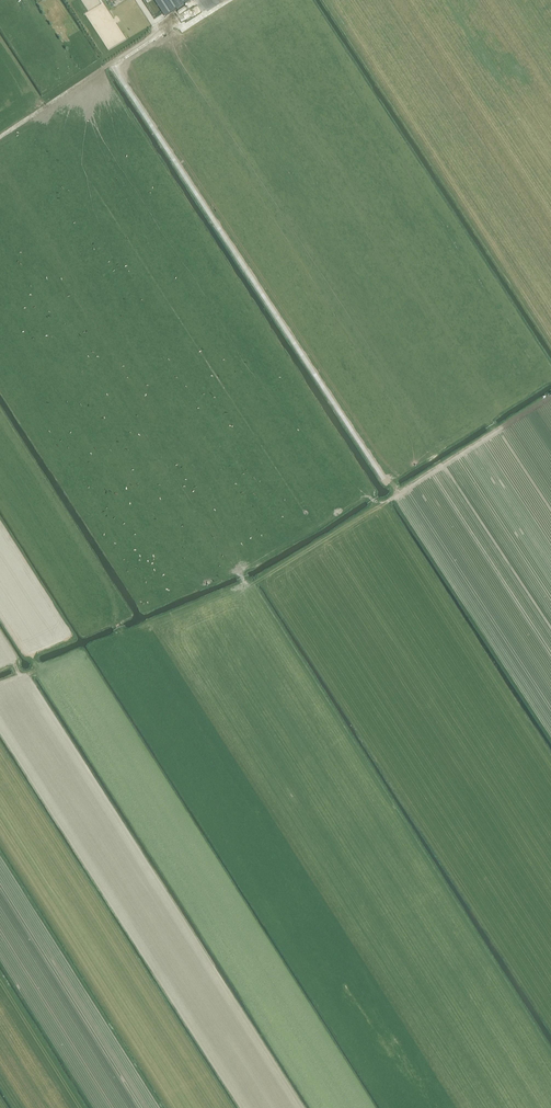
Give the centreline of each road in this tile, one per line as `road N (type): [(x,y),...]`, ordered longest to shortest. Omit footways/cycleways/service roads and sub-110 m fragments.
road 1 (track): [(0,137),(158,32),(138,0)]

